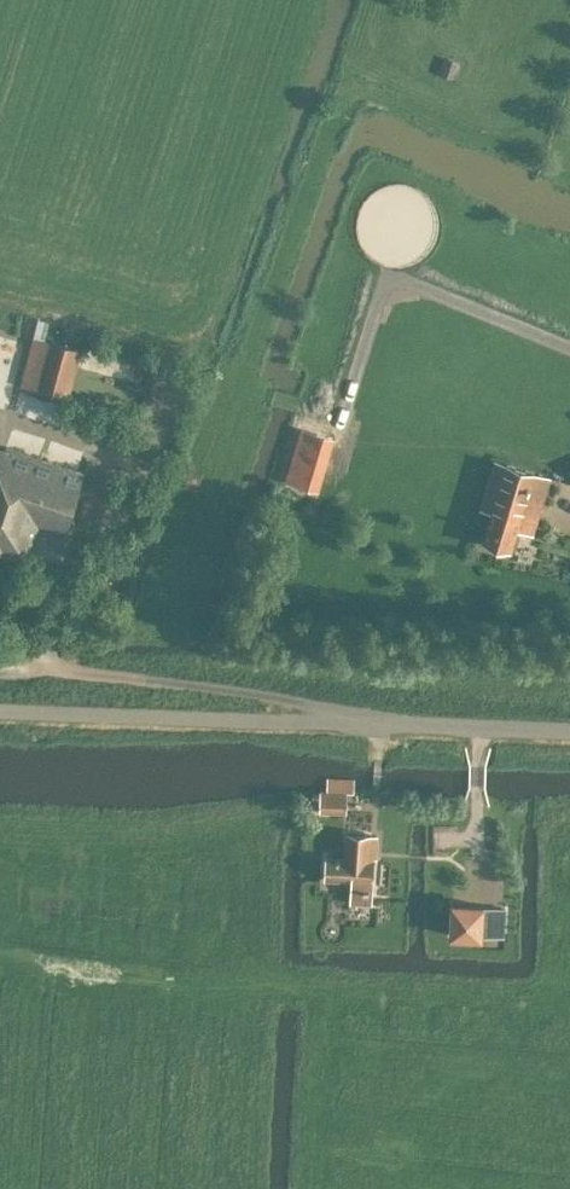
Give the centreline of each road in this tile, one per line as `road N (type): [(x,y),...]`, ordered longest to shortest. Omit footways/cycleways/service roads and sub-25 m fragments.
road 1 (unclassified): [(569,731),(0,709)]
road 2 (track): [(0,670),(47,667),(316,703),(375,721),(376,759)]

